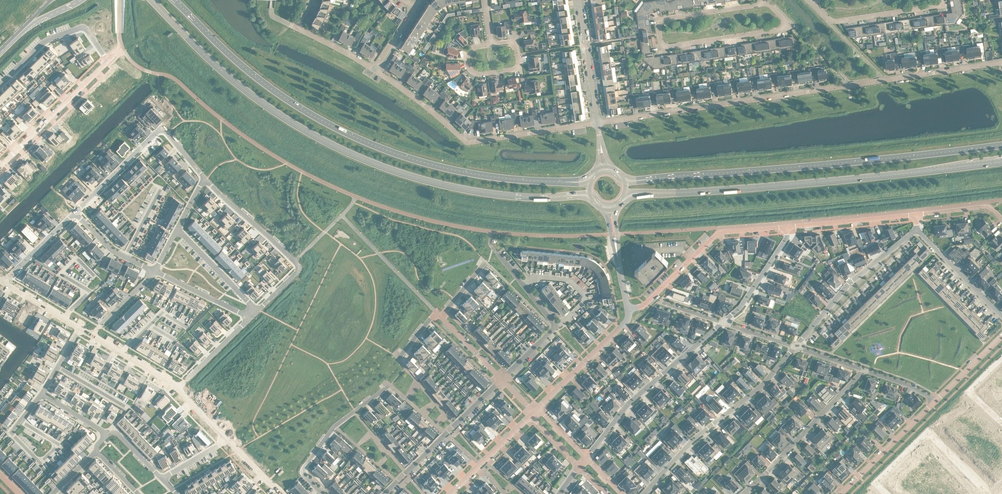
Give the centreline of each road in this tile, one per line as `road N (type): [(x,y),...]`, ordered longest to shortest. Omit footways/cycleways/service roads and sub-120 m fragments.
road 1 (secondary): [(152,0),(247,92),(333,144),(468,189),(563,195)]
road 2 (secondary): [(562,181),(469,171),(371,143),(272,88),(175,0)]
road 3 (residential): [(597,121),(1001,61)]
road 4 (secondary): [(651,192),(1001,160)]
road 5 (secondary): [(1001,143),(652,177)]
road 6 (residential): [(0,163),(105,60),(84,28),(48,37),(0,84)]
road 7 (residential): [(597,121),(472,140),(376,69)]
road 8 (residential): [(641,493),(795,345)]
road 9 (residential): [(586,457),(630,401),(724,322)]
road 10 (residential): [(768,2),(785,21),(780,29),(667,45),(660,19)]
road 11 (residential): [(740,493),(864,369)]
road 12 (residential): [(989,493),(930,434),(876,483),(888,493)]
road 13 (residential): [(495,251),(554,326),(500,378)]
road 14 (residential): [(795,345),(851,279),(917,229)]
road 15 (residential): [(500,378),(381,493)]
road 16 (residential): [(389,384),(334,424),(303,467),(323,493)]
road 17 (residential): [(627,307),(627,318),(535,411)]
road 18 (residential): [(839,493),(934,401)]
road 19 (residential): [(204,177),(298,266)]
road 20 (residential): [(790,227),(916,214)]
road 21 (residential): [(941,0),(830,20),(821,12)]
road 22 (tertiary): [(597,121),(578,0)]
road 23 (residential): [(917,229),(1001,316)]
road 24 (residential): [(535,411),(448,493)]

